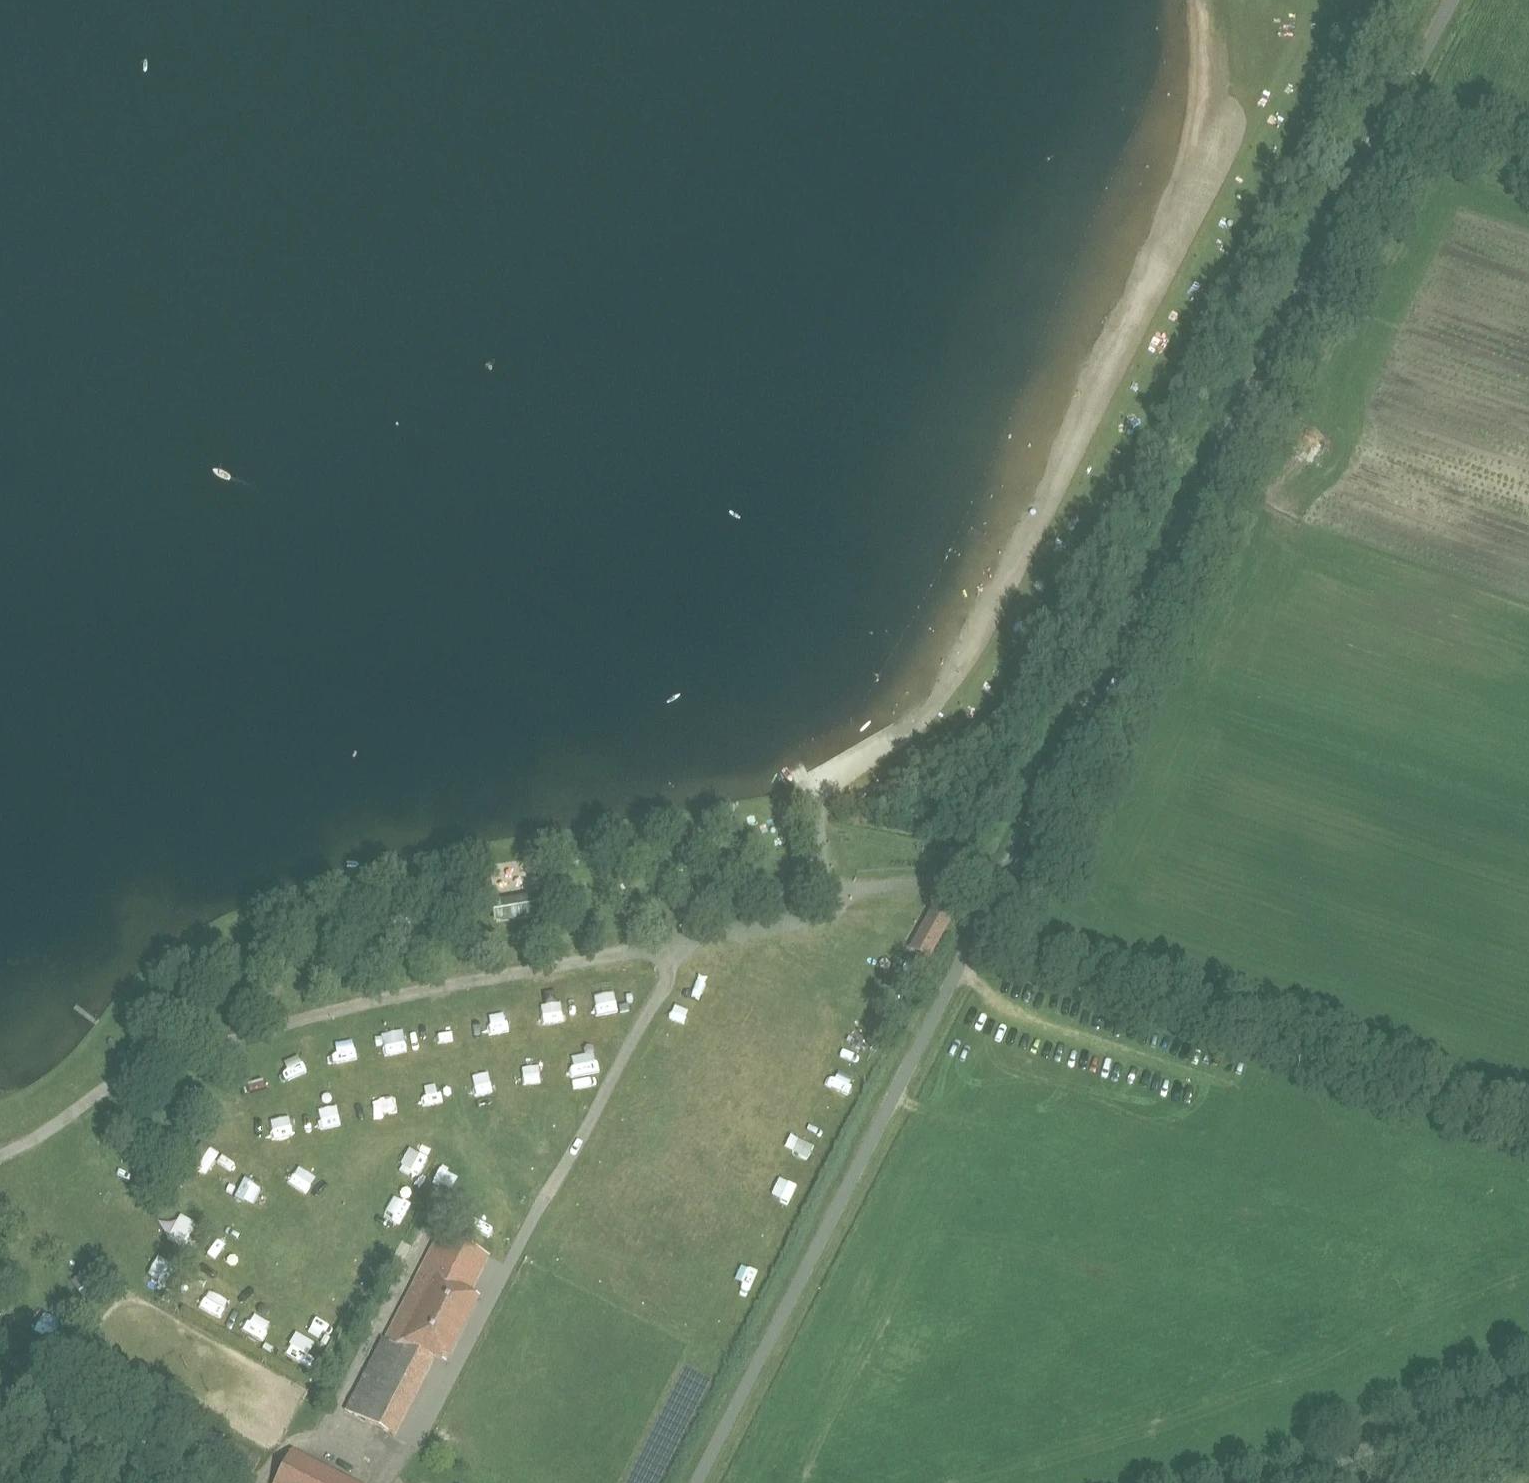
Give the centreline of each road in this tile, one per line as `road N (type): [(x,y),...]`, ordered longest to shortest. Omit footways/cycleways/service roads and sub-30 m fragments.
road 1 (unclassified): [(705,1482),(1447,0)]
road 2 (unclassified): [(1290,1482),(1528,1381)]

